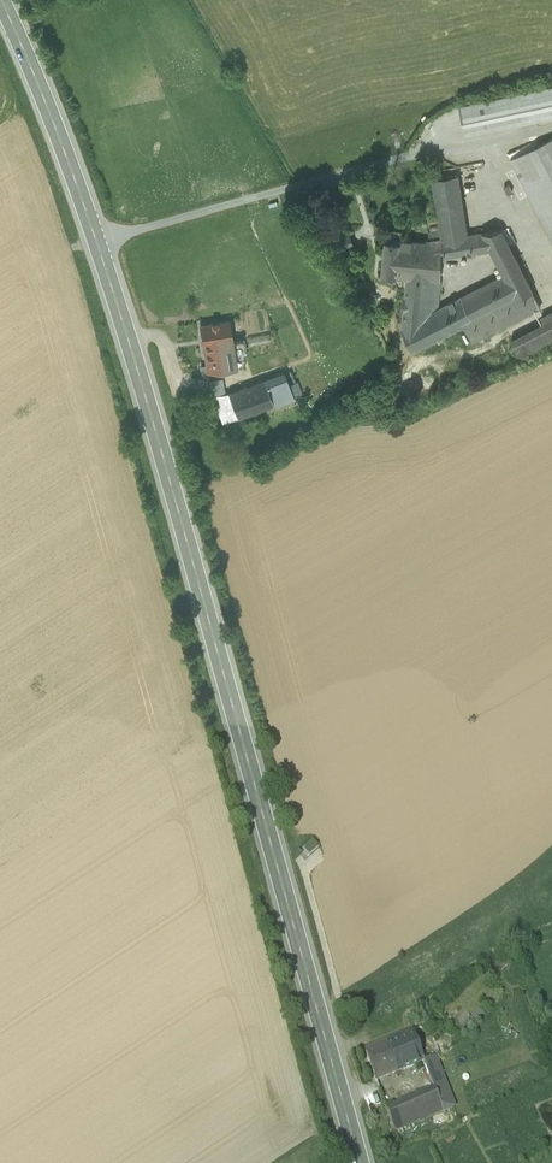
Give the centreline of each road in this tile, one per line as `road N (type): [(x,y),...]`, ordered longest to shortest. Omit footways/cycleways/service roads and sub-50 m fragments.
road 1 (secondary): [(99,239),(355,1162)]
road 2 (unclassified): [(551,126),(385,161),(99,239)]
road 3 (secondary): [(1,0),(99,239)]

